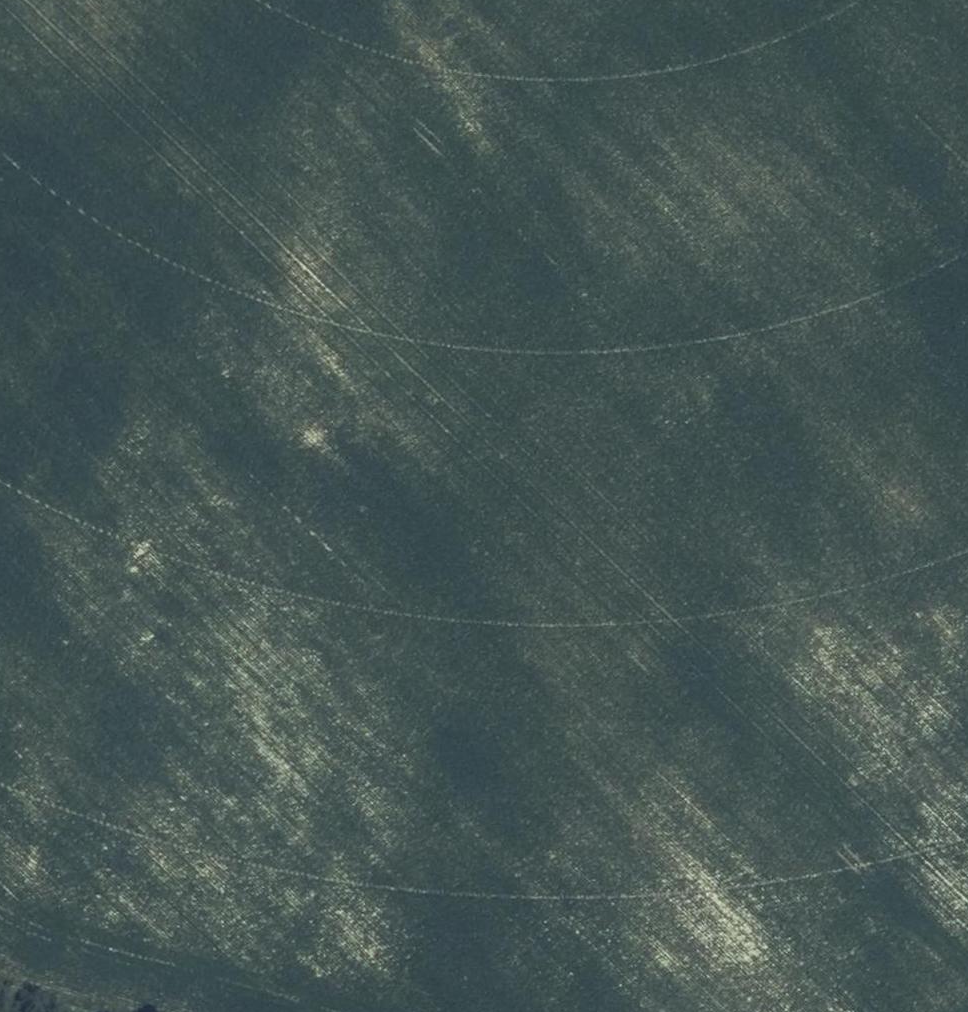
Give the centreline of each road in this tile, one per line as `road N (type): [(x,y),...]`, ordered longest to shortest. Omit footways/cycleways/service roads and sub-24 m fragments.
road 1 (track): [(967,313),(818,0)]

